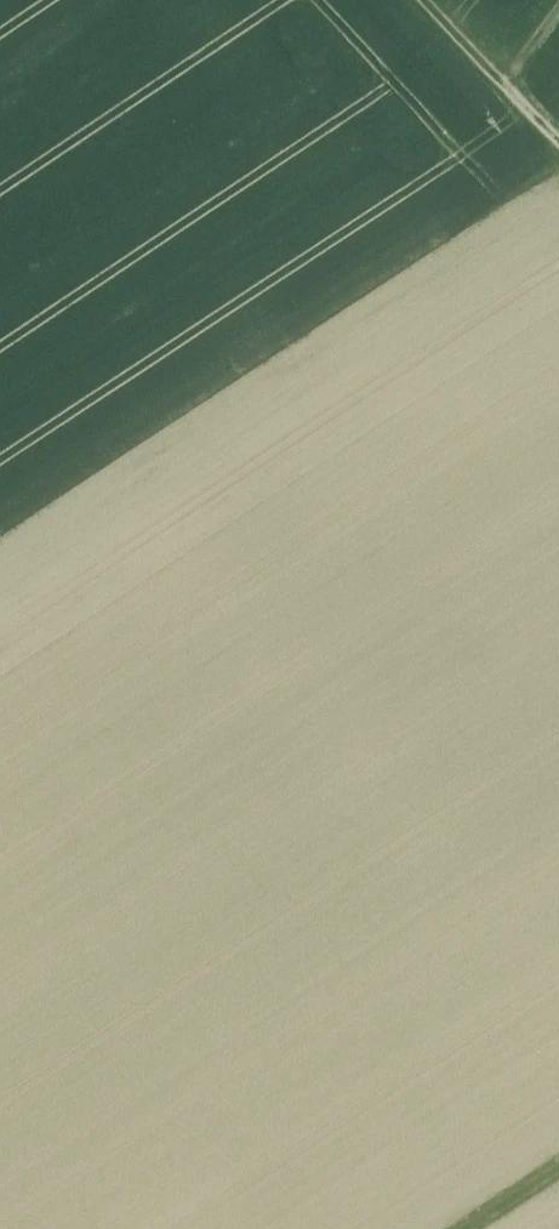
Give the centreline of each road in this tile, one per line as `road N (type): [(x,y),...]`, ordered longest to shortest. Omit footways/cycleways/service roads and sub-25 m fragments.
road 1 (track): [(424,0),(558,143)]

